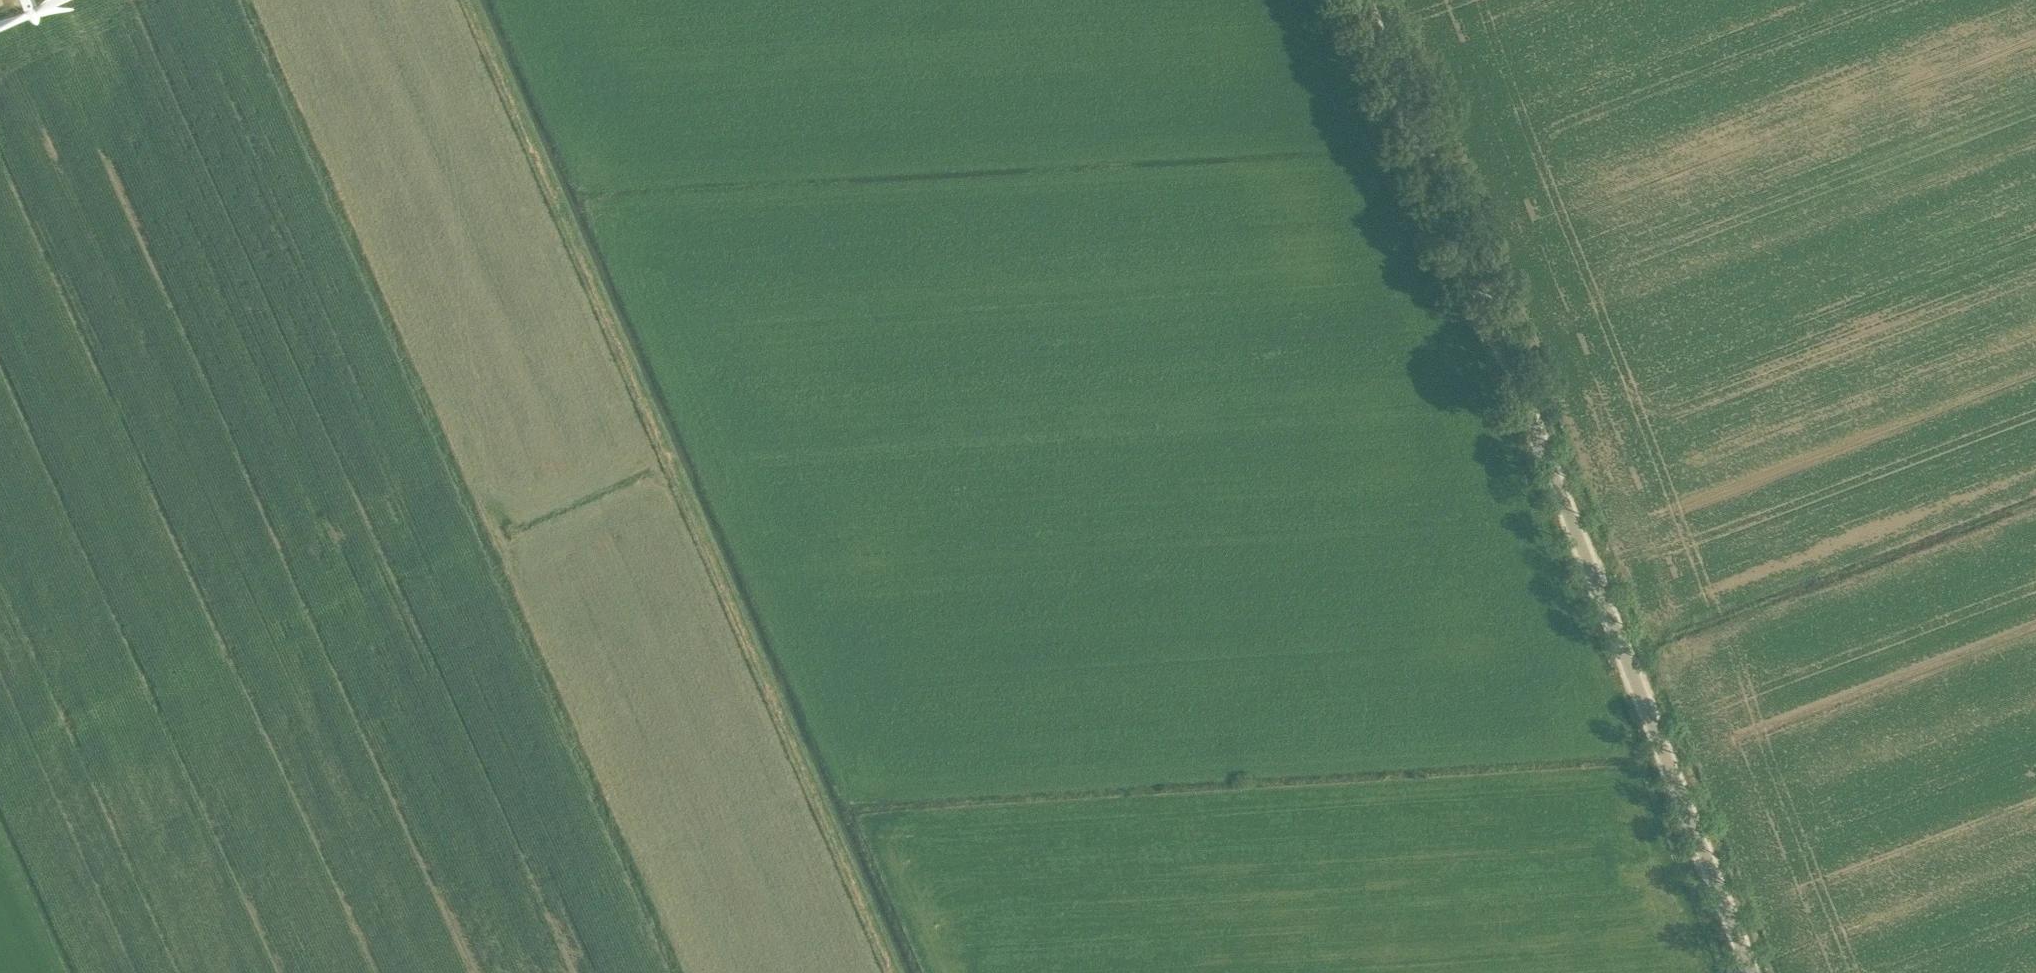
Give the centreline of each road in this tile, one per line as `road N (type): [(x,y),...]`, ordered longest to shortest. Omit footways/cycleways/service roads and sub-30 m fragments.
road 1 (unclassified): [(1751,972),(1363,0)]

